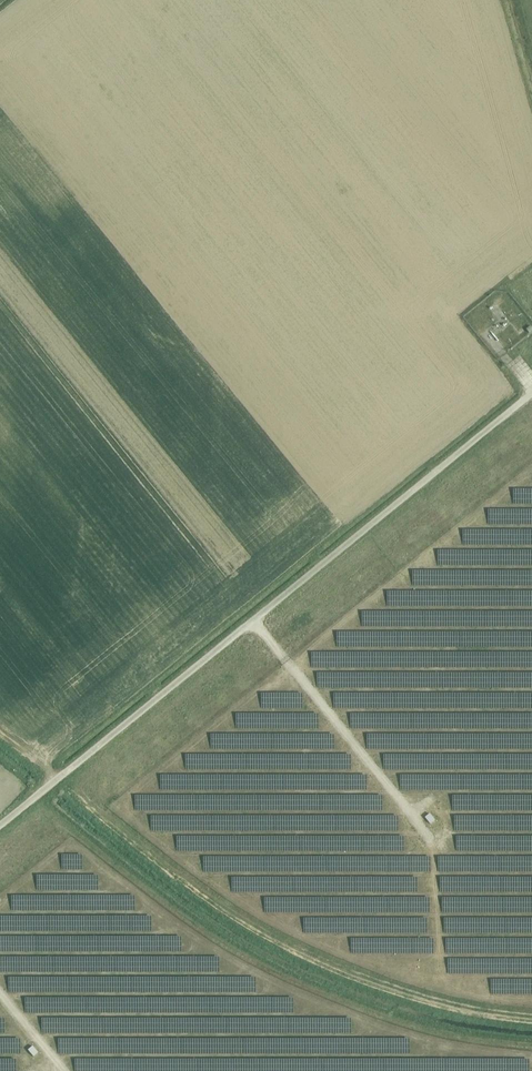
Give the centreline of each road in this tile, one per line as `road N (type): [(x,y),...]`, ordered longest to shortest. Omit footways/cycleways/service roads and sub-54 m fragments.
road 1 (unclassified): [(0,825),(531,395)]

